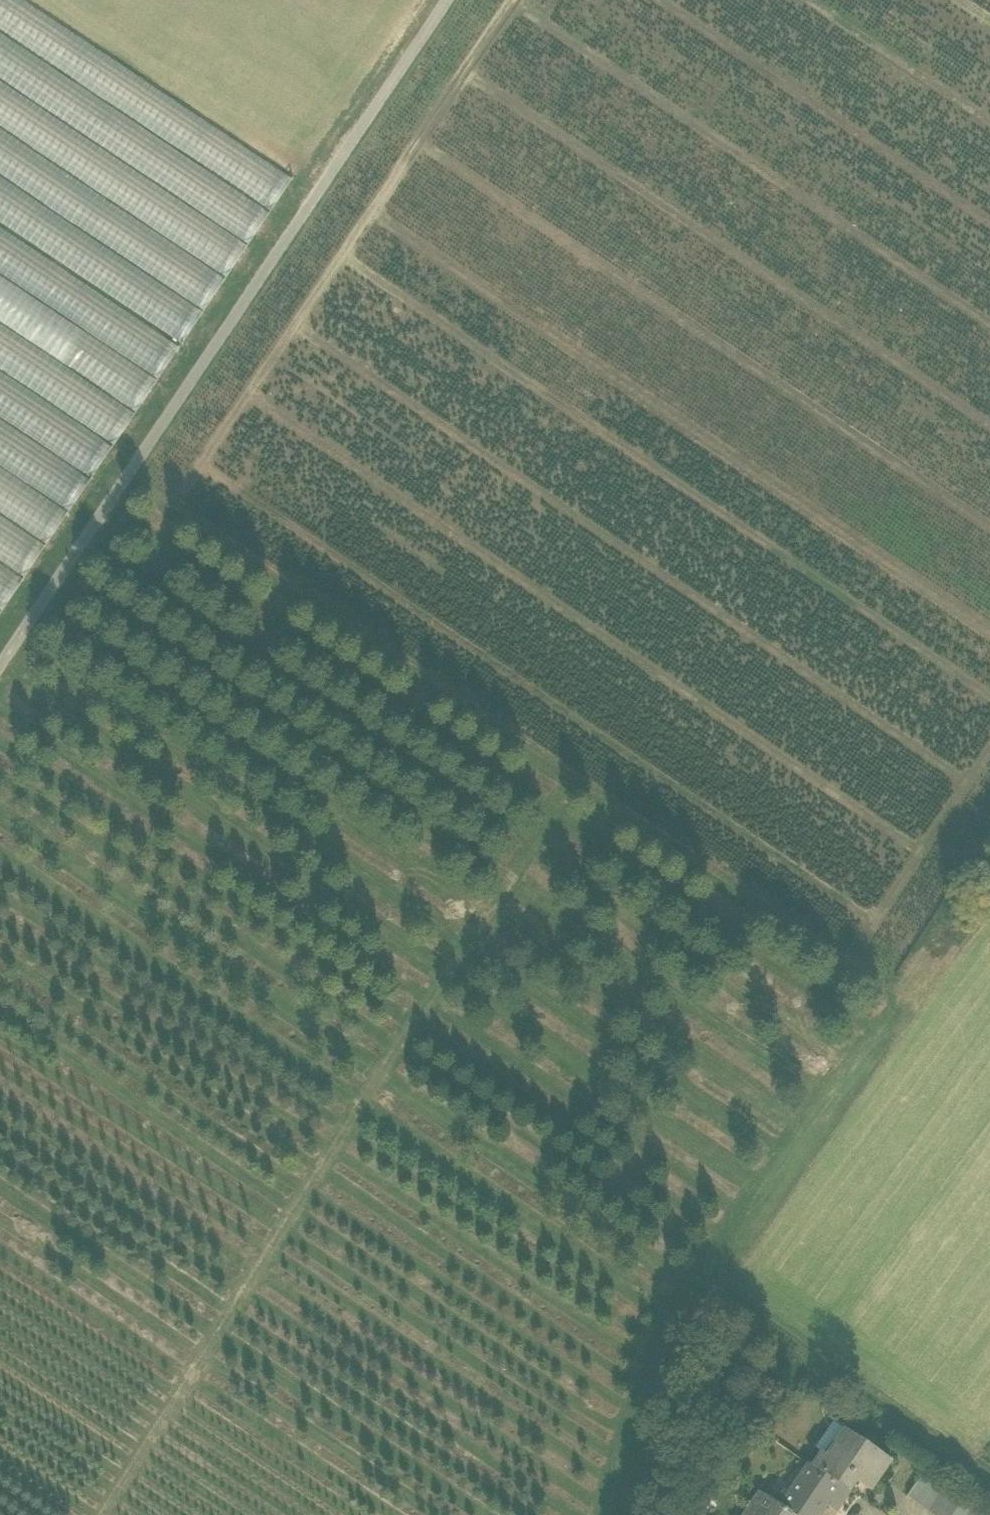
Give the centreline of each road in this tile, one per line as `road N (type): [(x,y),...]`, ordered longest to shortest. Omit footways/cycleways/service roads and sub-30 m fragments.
road 1 (track): [(444,0),(0,662)]

